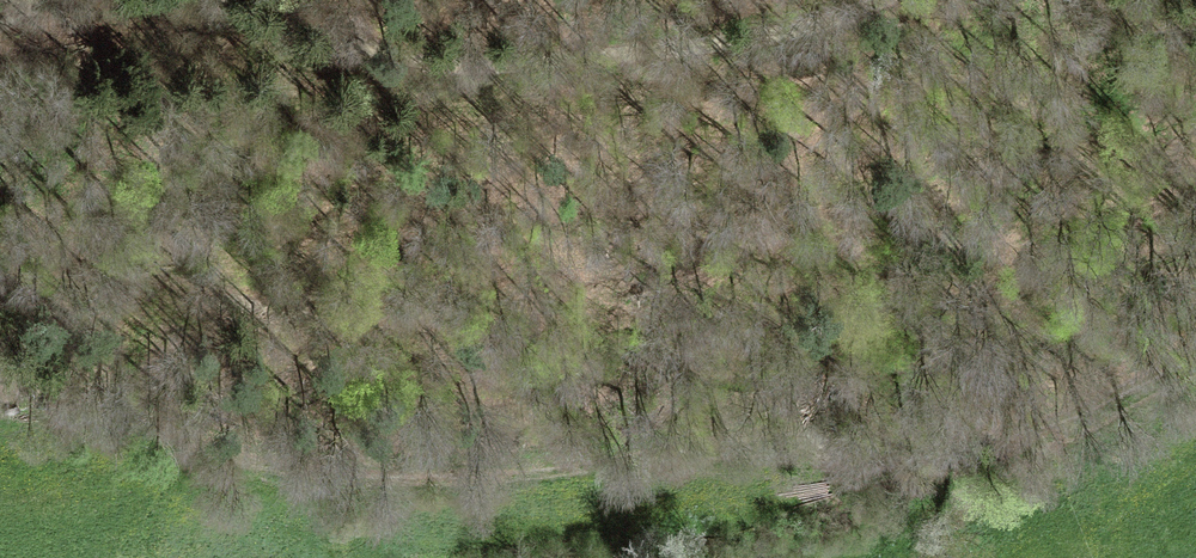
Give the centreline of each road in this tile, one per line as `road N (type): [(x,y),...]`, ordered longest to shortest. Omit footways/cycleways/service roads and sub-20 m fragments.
road 1 (track): [(1195,354),(1082,408),(880,464),(795,440),(571,472),(377,484),(228,457),(126,417),(31,424),(0,435)]
road 2 (track): [(206,0),(409,67),(496,69),(745,41),(894,0)]

